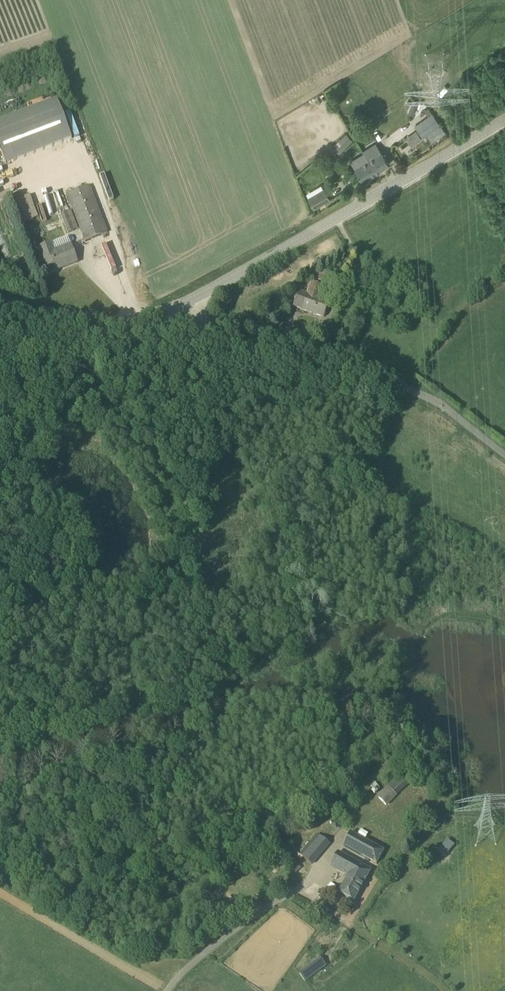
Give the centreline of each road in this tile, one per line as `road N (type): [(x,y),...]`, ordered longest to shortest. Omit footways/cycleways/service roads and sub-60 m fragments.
road 1 (unclassified): [(191,303),(504,120)]
road 2 (unclassified): [(504,456),(439,405),(370,376),(234,341),(191,303)]
road 3 (track): [(440,990),(302,890),(253,917),(169,990)]
road 4 (unclassified): [(191,303),(153,319),(87,326),(0,309)]

